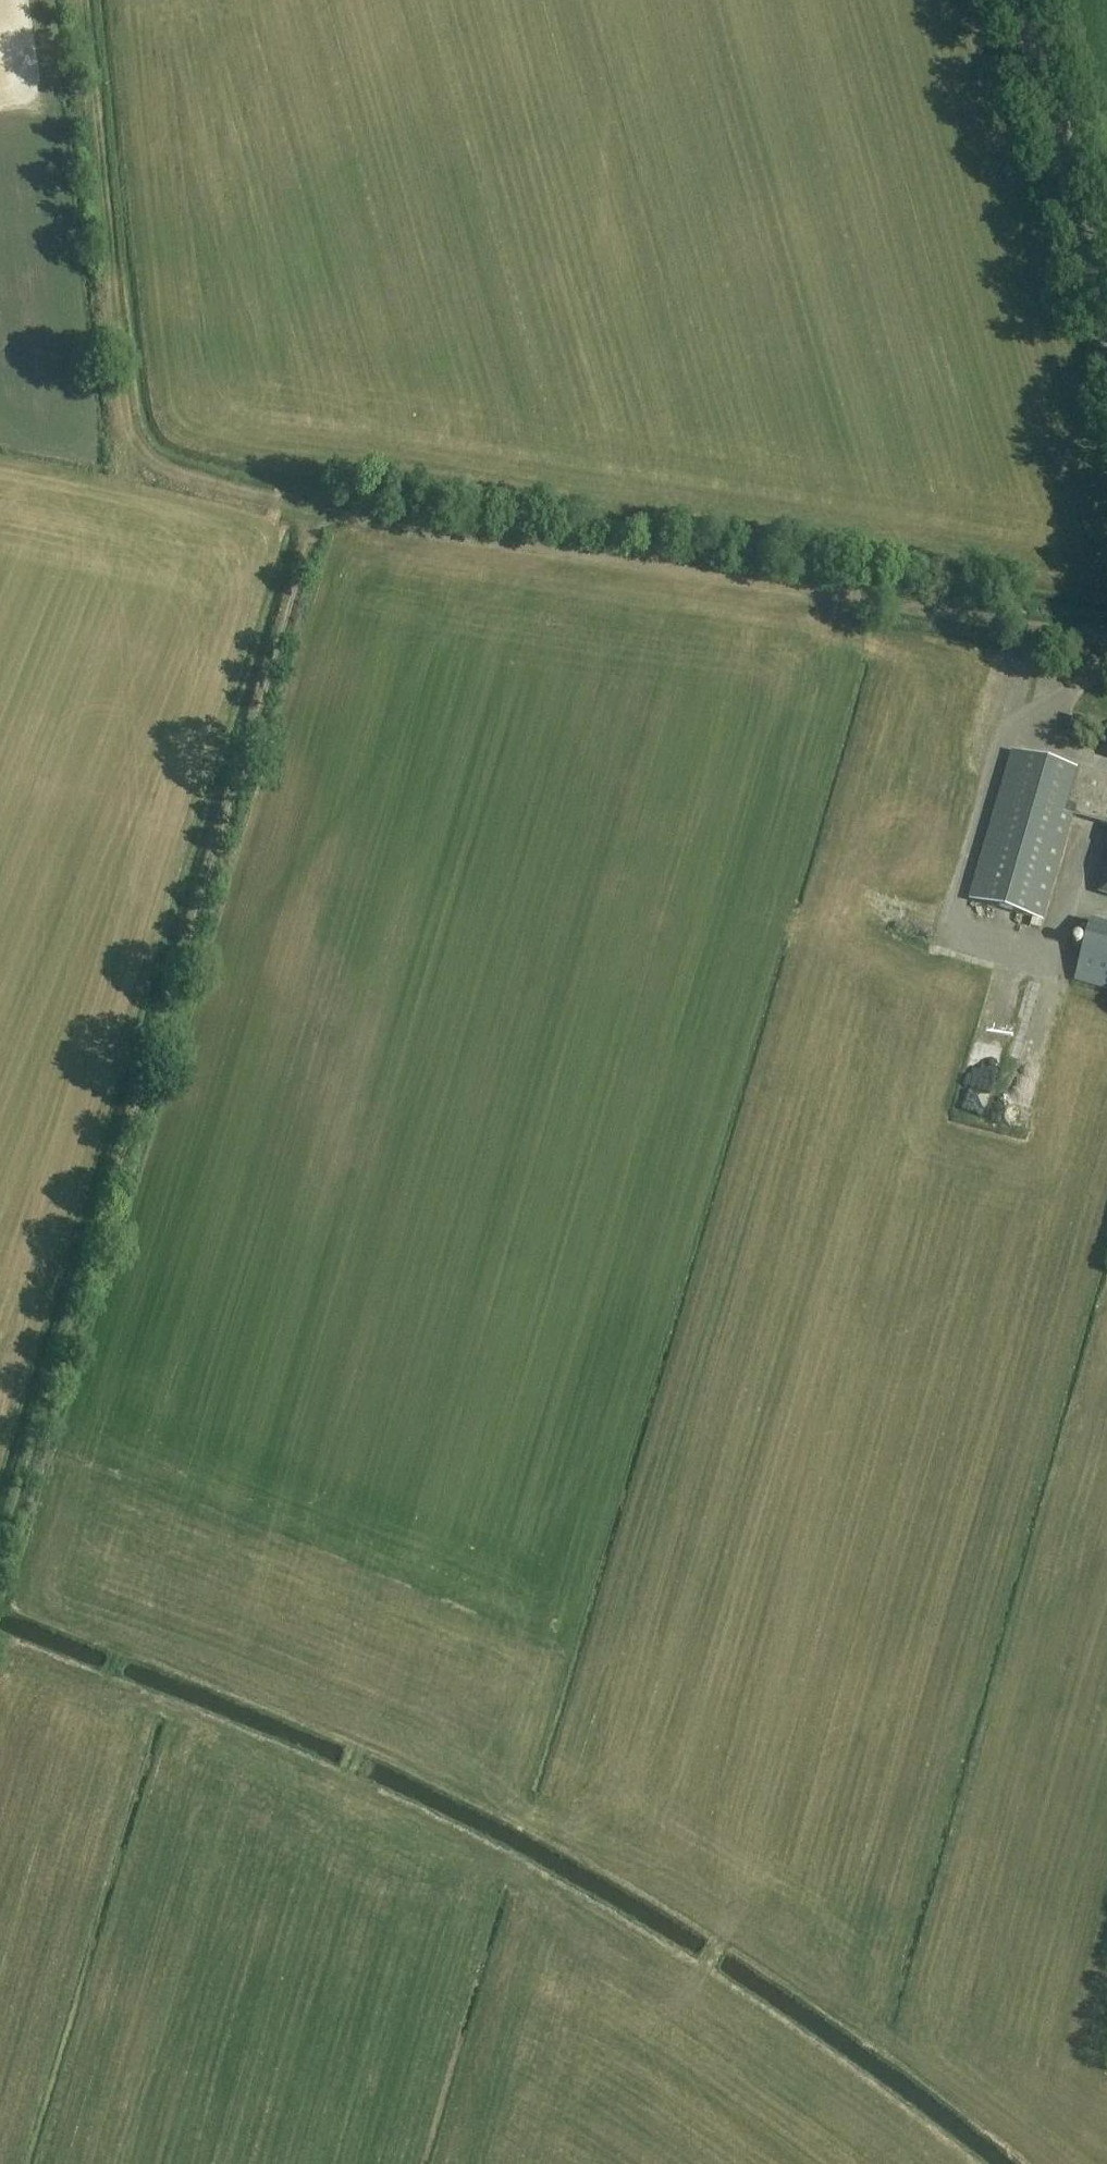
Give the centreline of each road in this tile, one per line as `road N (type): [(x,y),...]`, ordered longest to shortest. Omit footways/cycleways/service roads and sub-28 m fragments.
road 1 (track): [(0,1549),(313,512),(1086,634)]
road 2 (track): [(313,512),(151,459),(132,427),(86,0)]
road 3 (tertiary): [(1106,303),(1020,0)]

